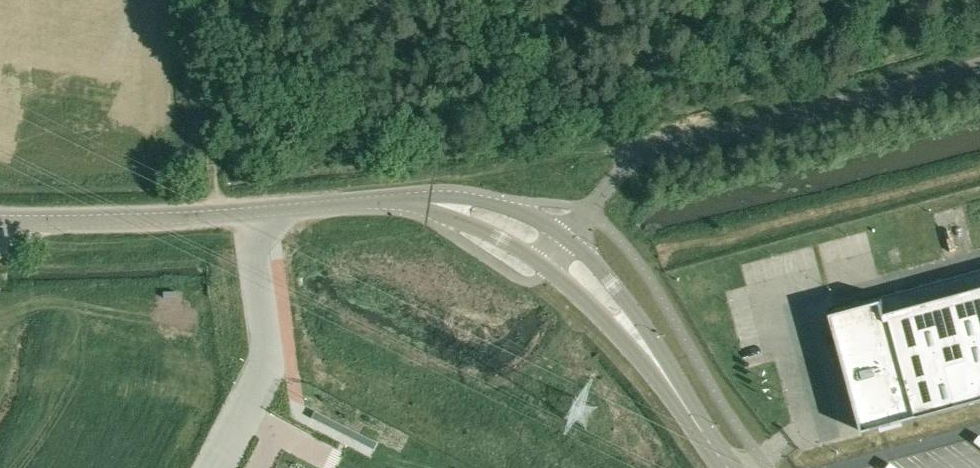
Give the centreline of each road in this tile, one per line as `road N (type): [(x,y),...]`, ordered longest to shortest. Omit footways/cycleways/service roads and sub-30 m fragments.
road 1 (unclassified): [(568,239),(638,163),(668,146),(979,65)]
road 2 (unclassified): [(0,222),(414,201)]
road 3 (track): [(589,211),(524,158),(477,0)]
road 4 (track): [(203,0),(214,216)]
road 5 (unclassified): [(675,391),(650,334),(568,239)]
road 6 (unclassified): [(547,268),(675,391)]
road 7 (unclassified): [(568,239),(511,207),(462,198),(414,201)]
road 8 (unclassified): [(414,201),(547,268)]

